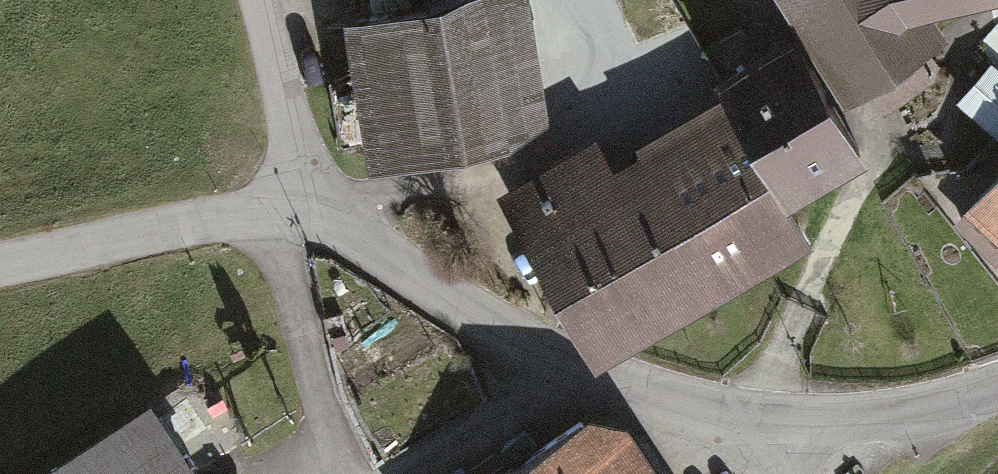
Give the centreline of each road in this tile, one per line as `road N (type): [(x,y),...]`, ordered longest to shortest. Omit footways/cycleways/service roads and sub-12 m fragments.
road 1 (unclassified): [(774,437),(671,413),(469,332),(309,211)]
road 2 (track): [(765,0),(806,36),(880,154),(868,196),(817,274),(772,386),(774,437)]
road 3 (unclassified): [(309,211),(0,269)]
road 4 (unclassified): [(997,403),(911,424),(774,437)]
road 5 (unclassified): [(257,0),(309,211)]

